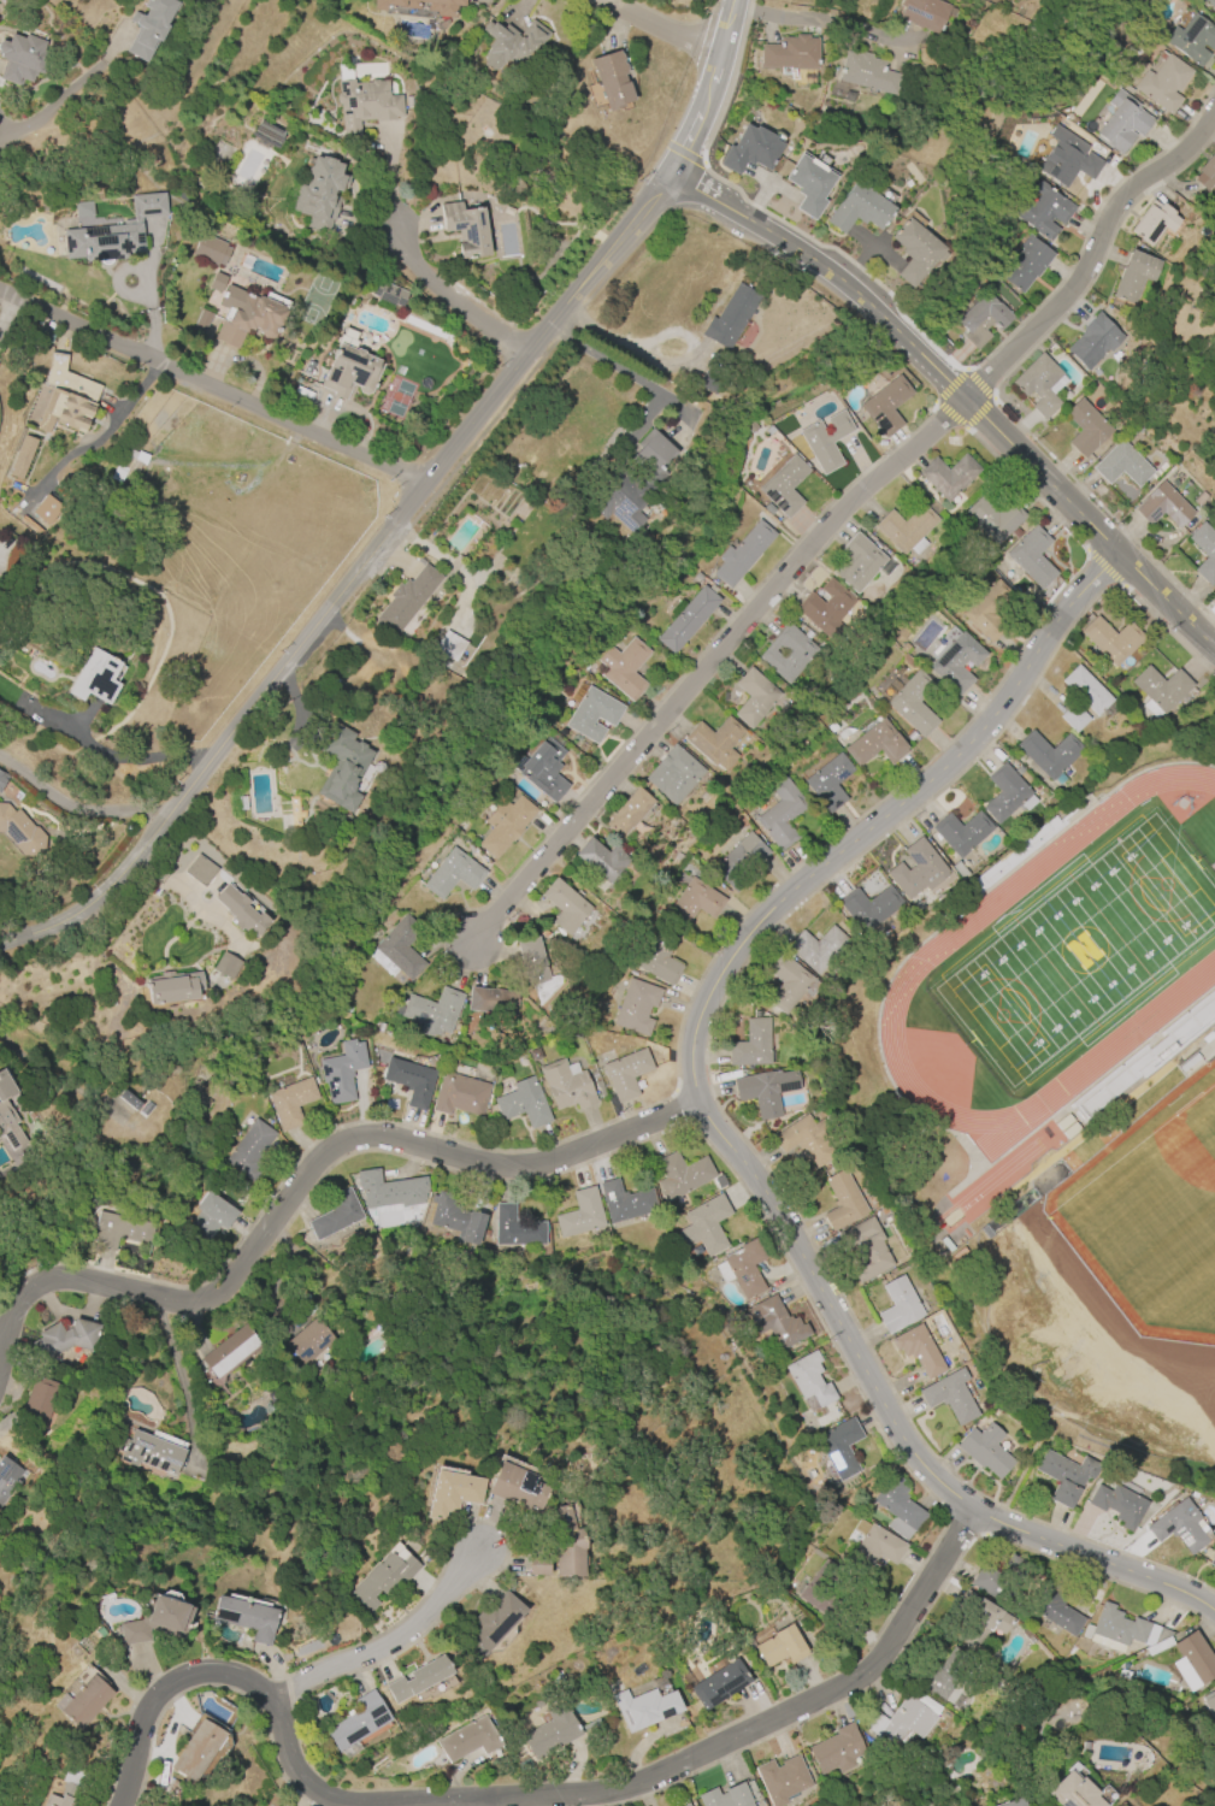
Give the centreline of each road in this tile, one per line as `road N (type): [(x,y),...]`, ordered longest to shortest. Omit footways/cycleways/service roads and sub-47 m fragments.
road 1 (tertiary): [(737,0),(674,175),(84,913),(0,940)]
road 2 (residential): [(972,1510),(906,1634),(843,1689),(594,1800),(366,1805),(315,1795),(291,1769),(272,1702),(214,1674),(159,1688),(135,1713),(114,1805)]
road 3 (residential): [(700,1103),(548,1164),(483,1163),(396,1140),(340,1145),(309,1170),(219,1292),(167,1300),(84,1280),(43,1283),(8,1317),(0,1357)]
road 4 (residential): [(700,1103),(765,1186),(910,1446),(940,1482),(972,1510),(1018,1531),(1182,1590),(1214,1610)]
road 5 (residential): [(1214,646),(963,399),(920,343),(674,175)]
road 6 (residential): [(963,399),(788,569),(479,931)]
road 7 (residential): [(1116,549),(1004,706),(931,783),(750,936),(695,1041),(700,1103)]
road 8 (residential): [(421,485),(0,283)]
road 9 (residential): [(963,399),(1090,278),(1116,211),(1184,160),(1214,124)]
road 10 (residential): [(272,1702),(389,1649),(438,1611),(479,1559)]
road 11 (residential): [(529,355),(432,279),(389,225)]
road 12 (residential): [(736,5),(912,36)]

